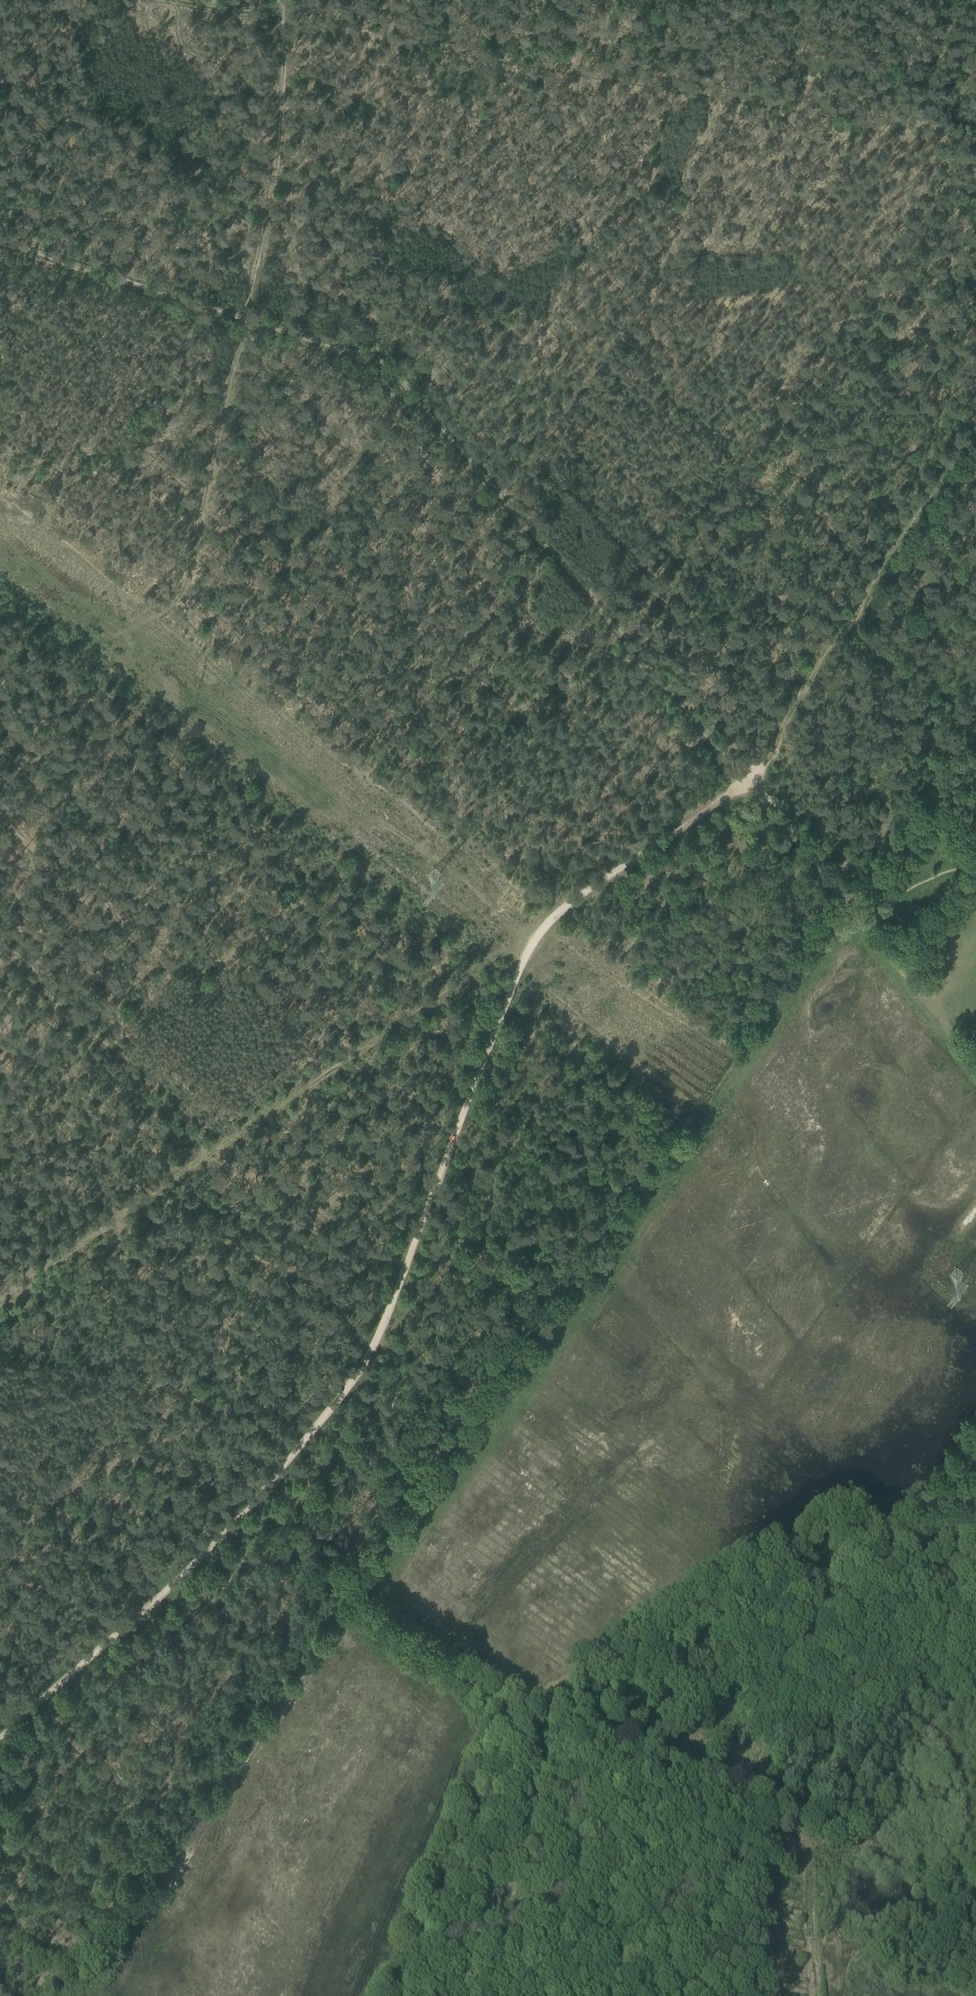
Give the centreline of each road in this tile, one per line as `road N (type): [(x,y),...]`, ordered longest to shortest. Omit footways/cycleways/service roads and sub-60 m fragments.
road 1 (track): [(0,238),(242,308),(393,366),(741,782)]
road 2 (track): [(236,1527),(341,1398),(379,1336),(528,950),(570,903),(741,782)]
road 3 (track): [(0,1738),(236,1527)]
road 4 (track): [(281,0),(279,147),(242,308)]

